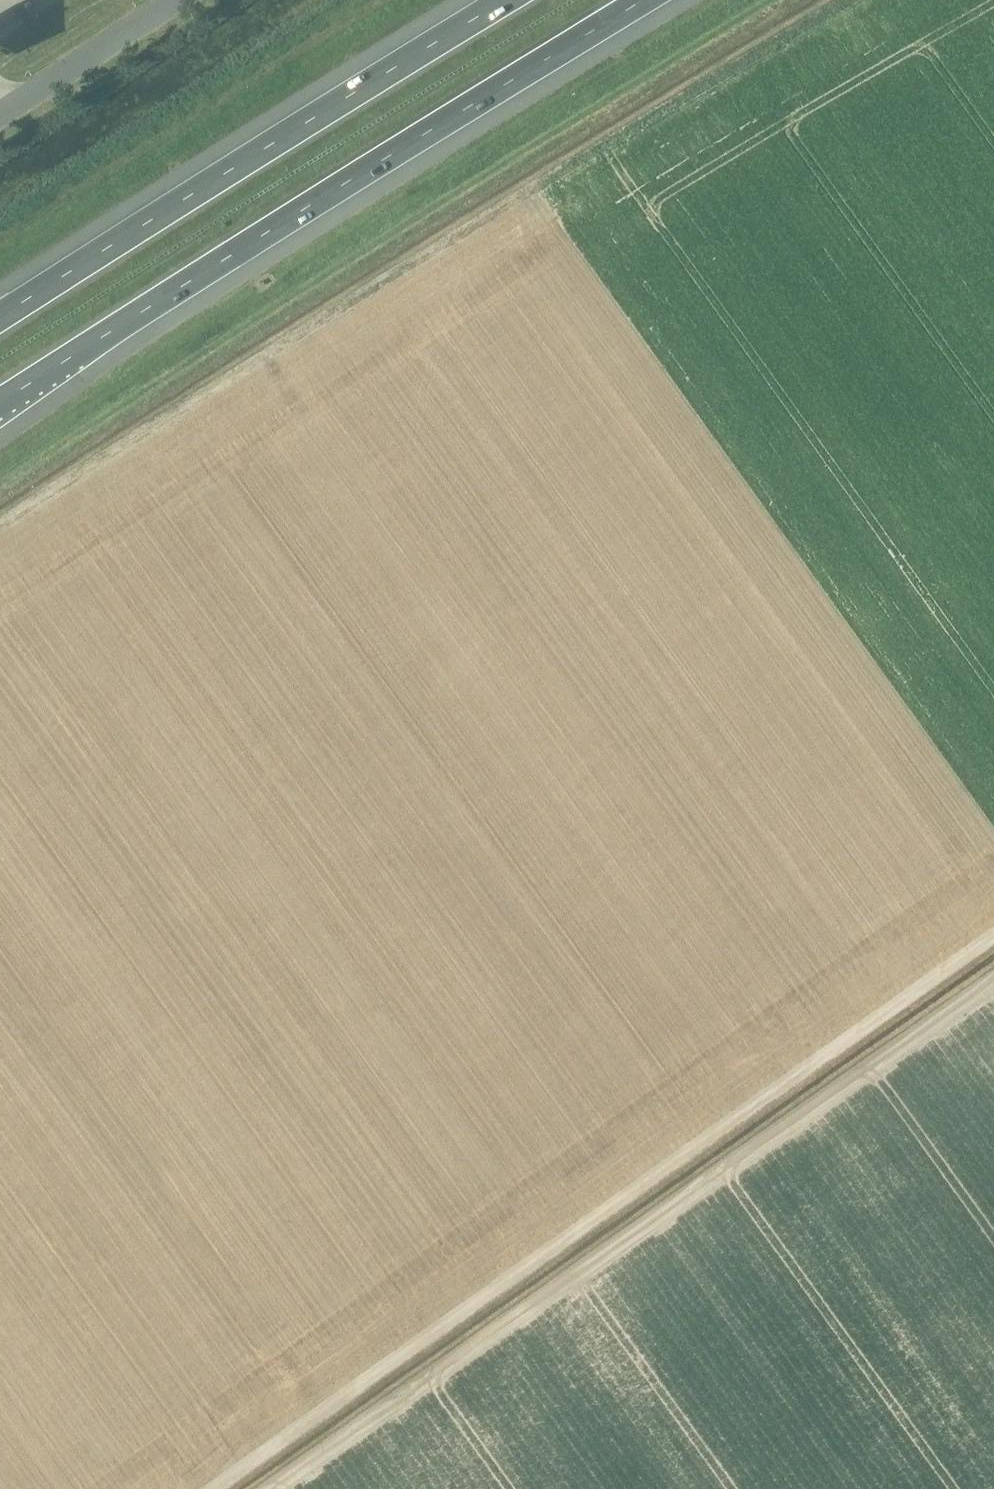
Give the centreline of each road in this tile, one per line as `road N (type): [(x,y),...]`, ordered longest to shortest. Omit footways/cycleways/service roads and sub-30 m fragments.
road 1 (motorway): [(0,402),(642,0)]
road 2 (motorway): [(505,0),(0,316)]
road 3 (unclassified): [(0,114),(177,0)]

